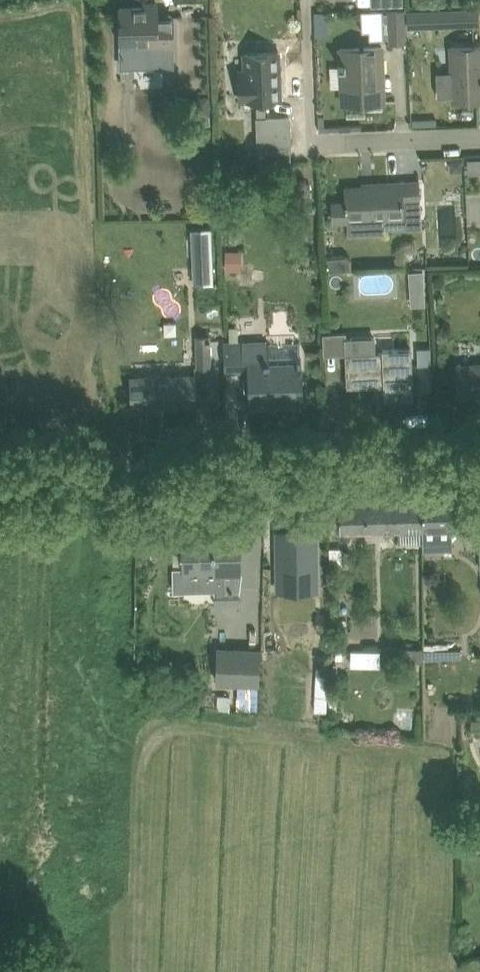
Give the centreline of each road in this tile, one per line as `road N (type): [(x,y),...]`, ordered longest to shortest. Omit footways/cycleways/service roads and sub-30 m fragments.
road 1 (unclassified): [(479,460),(0,477)]

